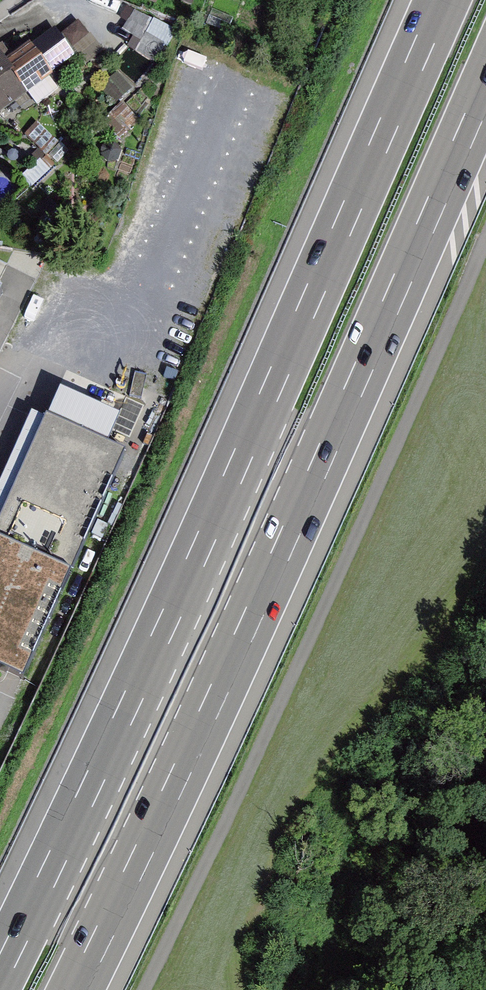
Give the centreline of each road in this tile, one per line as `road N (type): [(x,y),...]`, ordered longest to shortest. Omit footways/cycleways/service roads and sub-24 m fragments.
road 1 (motorway): [(442,0),(201,550),(0,974)]
road 2 (motorway): [(77,989),(485,91)]

